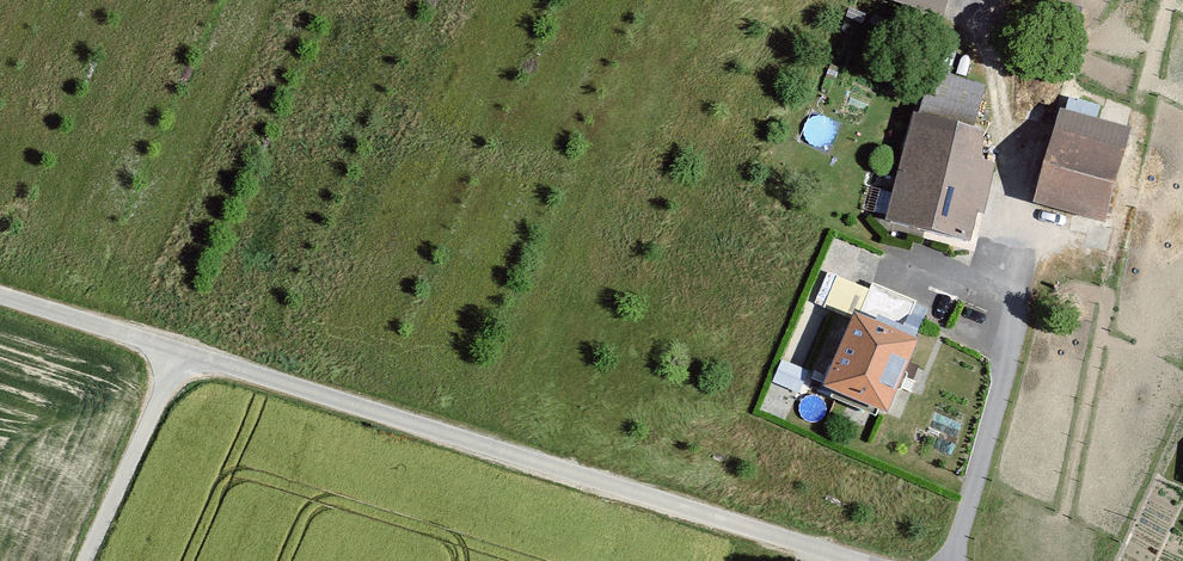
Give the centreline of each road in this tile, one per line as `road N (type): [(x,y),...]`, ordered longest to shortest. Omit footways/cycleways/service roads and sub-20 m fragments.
road 1 (track): [(862,560),(0,298)]
road 2 (track): [(85,560),(179,353)]
road 3 (track): [(962,0),(980,6),(1008,150)]

